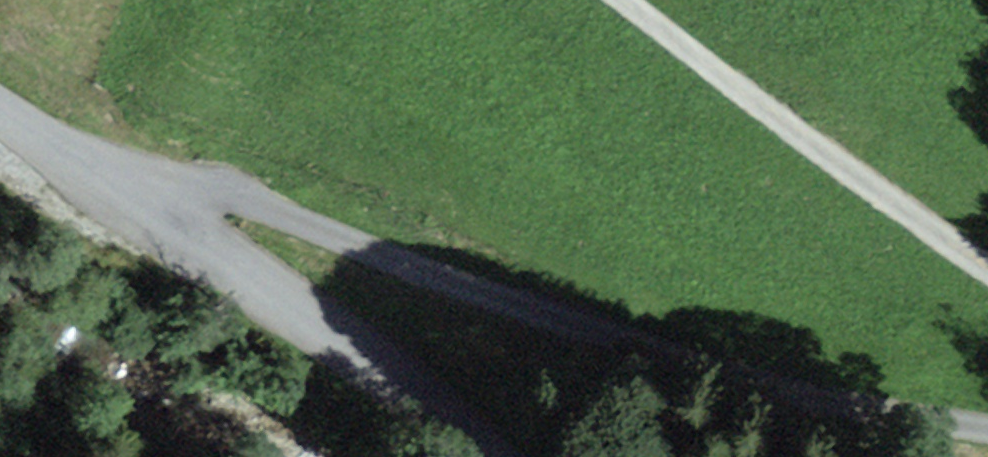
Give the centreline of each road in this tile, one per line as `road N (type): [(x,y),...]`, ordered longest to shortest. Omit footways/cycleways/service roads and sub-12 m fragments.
road 1 (track): [(120,193),(237,200),(555,324),(948,430),(987,434)]
road 2 (unclassified): [(0,117),(120,193),(473,456)]
road 3 (track): [(617,0),(987,272)]

